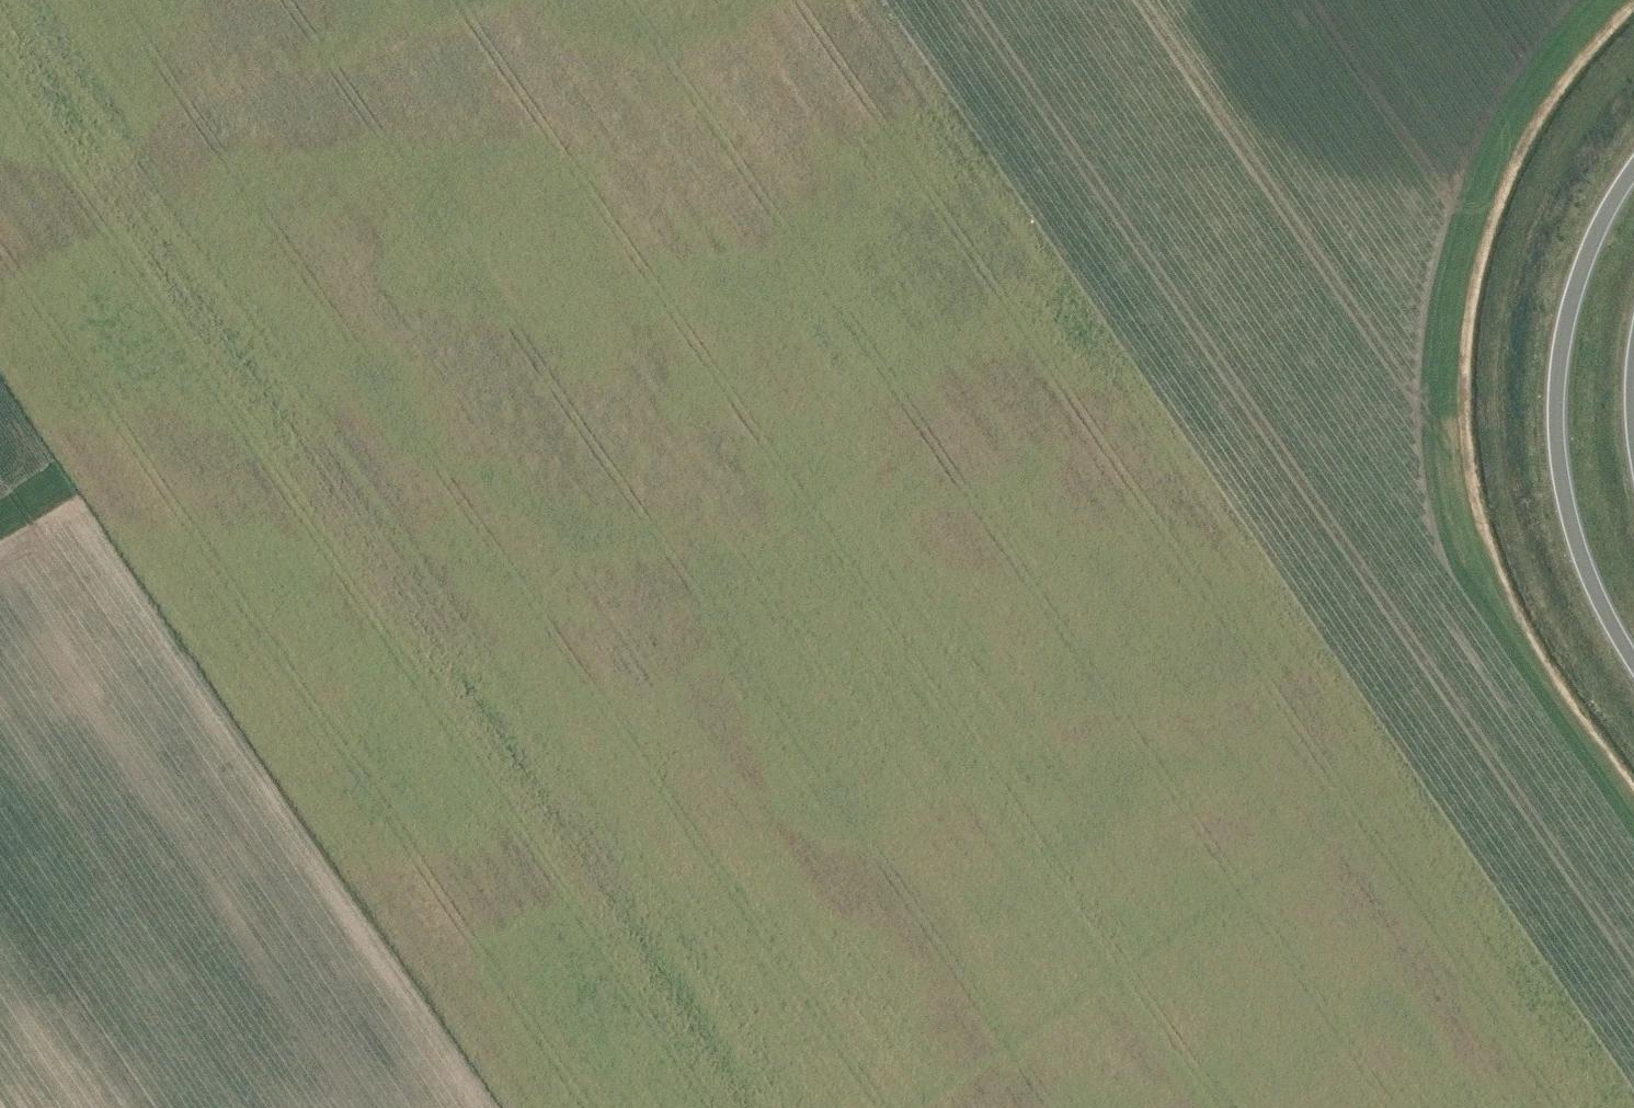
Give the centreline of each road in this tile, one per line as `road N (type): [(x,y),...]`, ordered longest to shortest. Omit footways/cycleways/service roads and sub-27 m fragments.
road 1 (trunk): [(1633,173),(1588,250),(1555,405),(1568,517),(1633,662)]

